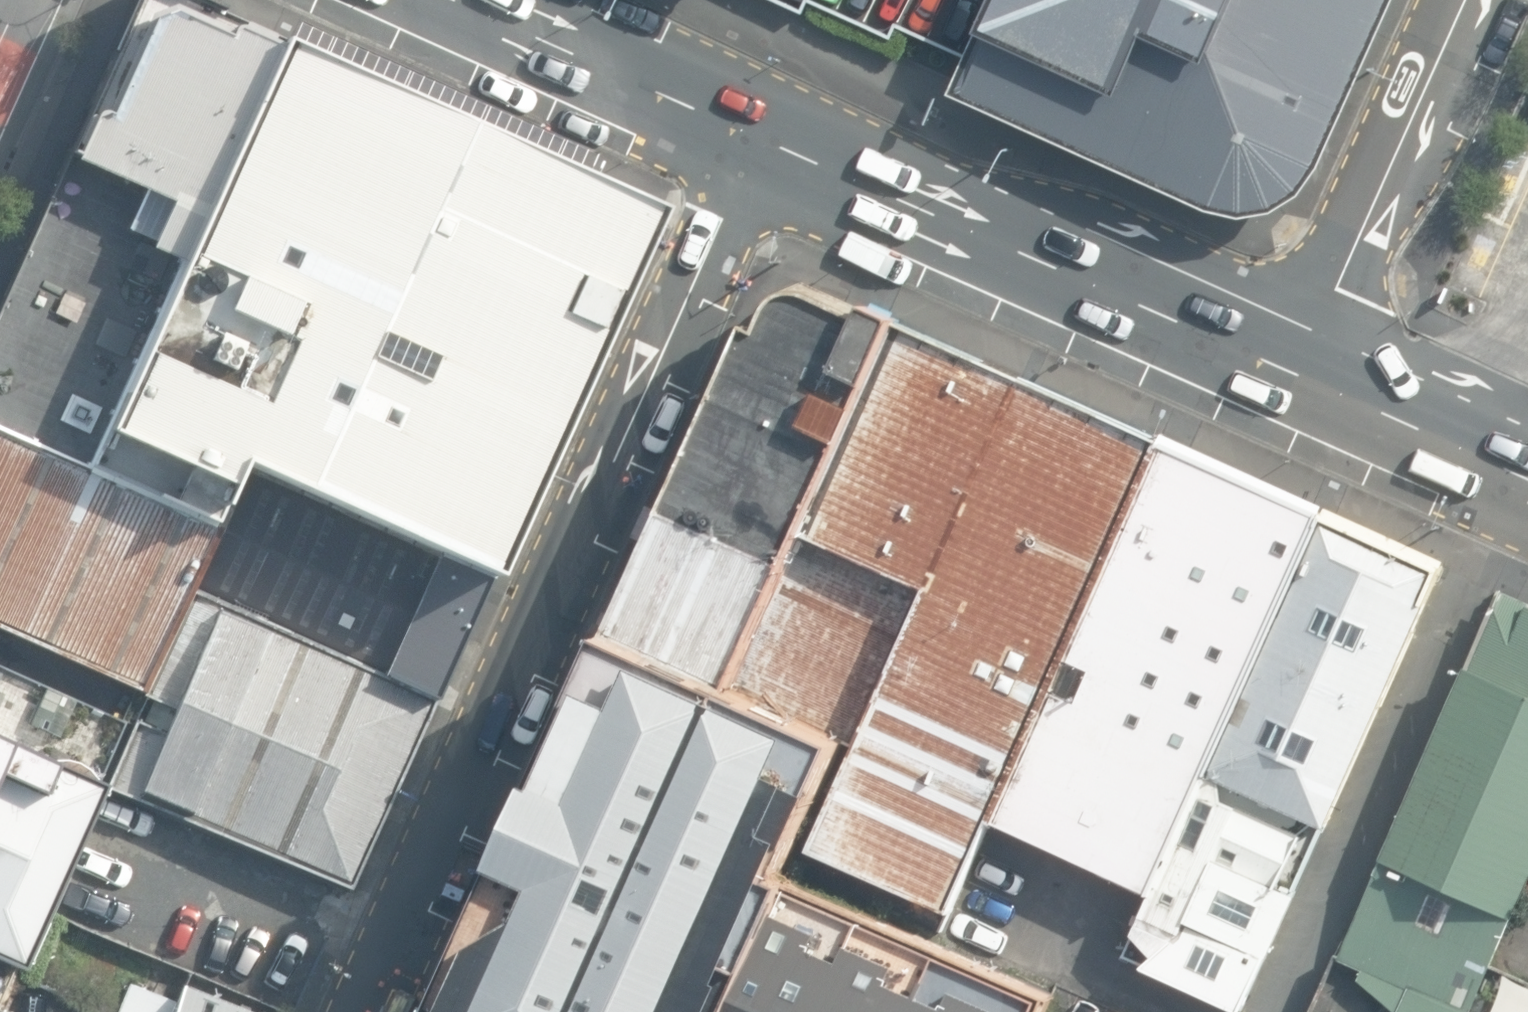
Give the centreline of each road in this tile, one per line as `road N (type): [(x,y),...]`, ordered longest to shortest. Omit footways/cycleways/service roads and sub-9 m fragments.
road 1 (residential): [(765,136),(364,1011)]
road 2 (trunk): [(765,136),(1305,374)]
road 3 (residential): [(1305,374),(1471,0)]
road 4 (trunk): [(461,0),(765,136)]
road 5 (trunk): [(1305,374),(1527,477)]

